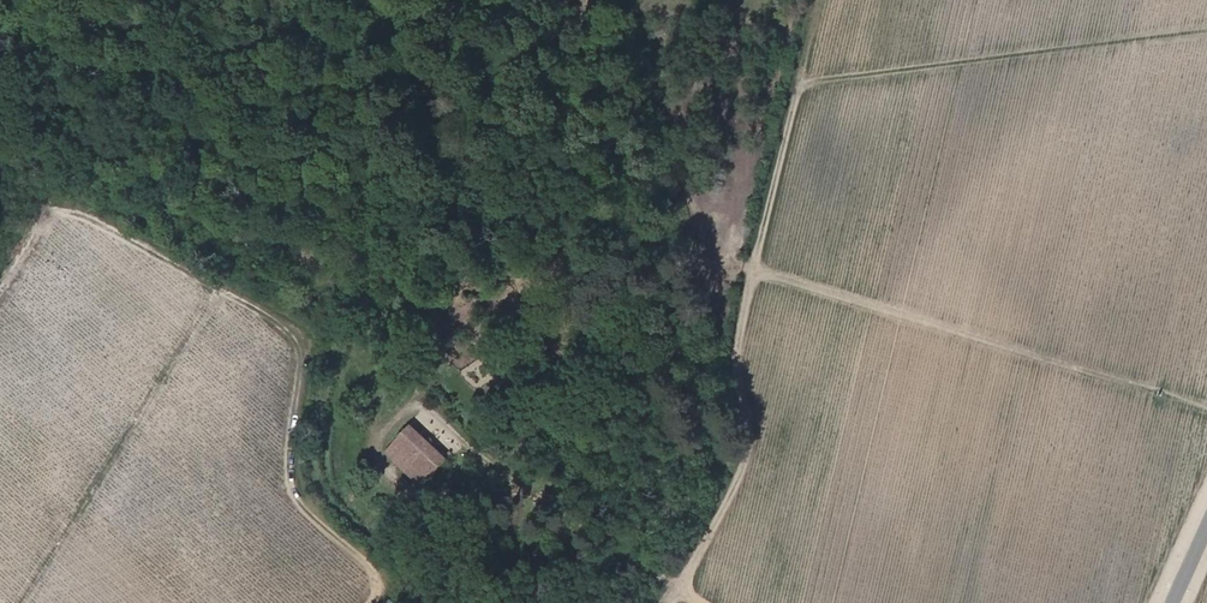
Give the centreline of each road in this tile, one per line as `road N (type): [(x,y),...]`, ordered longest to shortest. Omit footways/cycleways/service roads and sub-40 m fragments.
road 1 (track): [(0,296),(55,210),(68,211),(280,326),(300,349),(302,376),(290,479),(298,502),(375,573),(378,587),(366,602)]
road 2 (track): [(702,602),(675,586),(723,510),(746,447),(735,364),(741,323),(819,0)]
road 3 (track): [(754,269),(1206,408)]
road 4 (track): [(1206,30),(800,83)]
road 5 (track): [(21,602),(218,291)]

